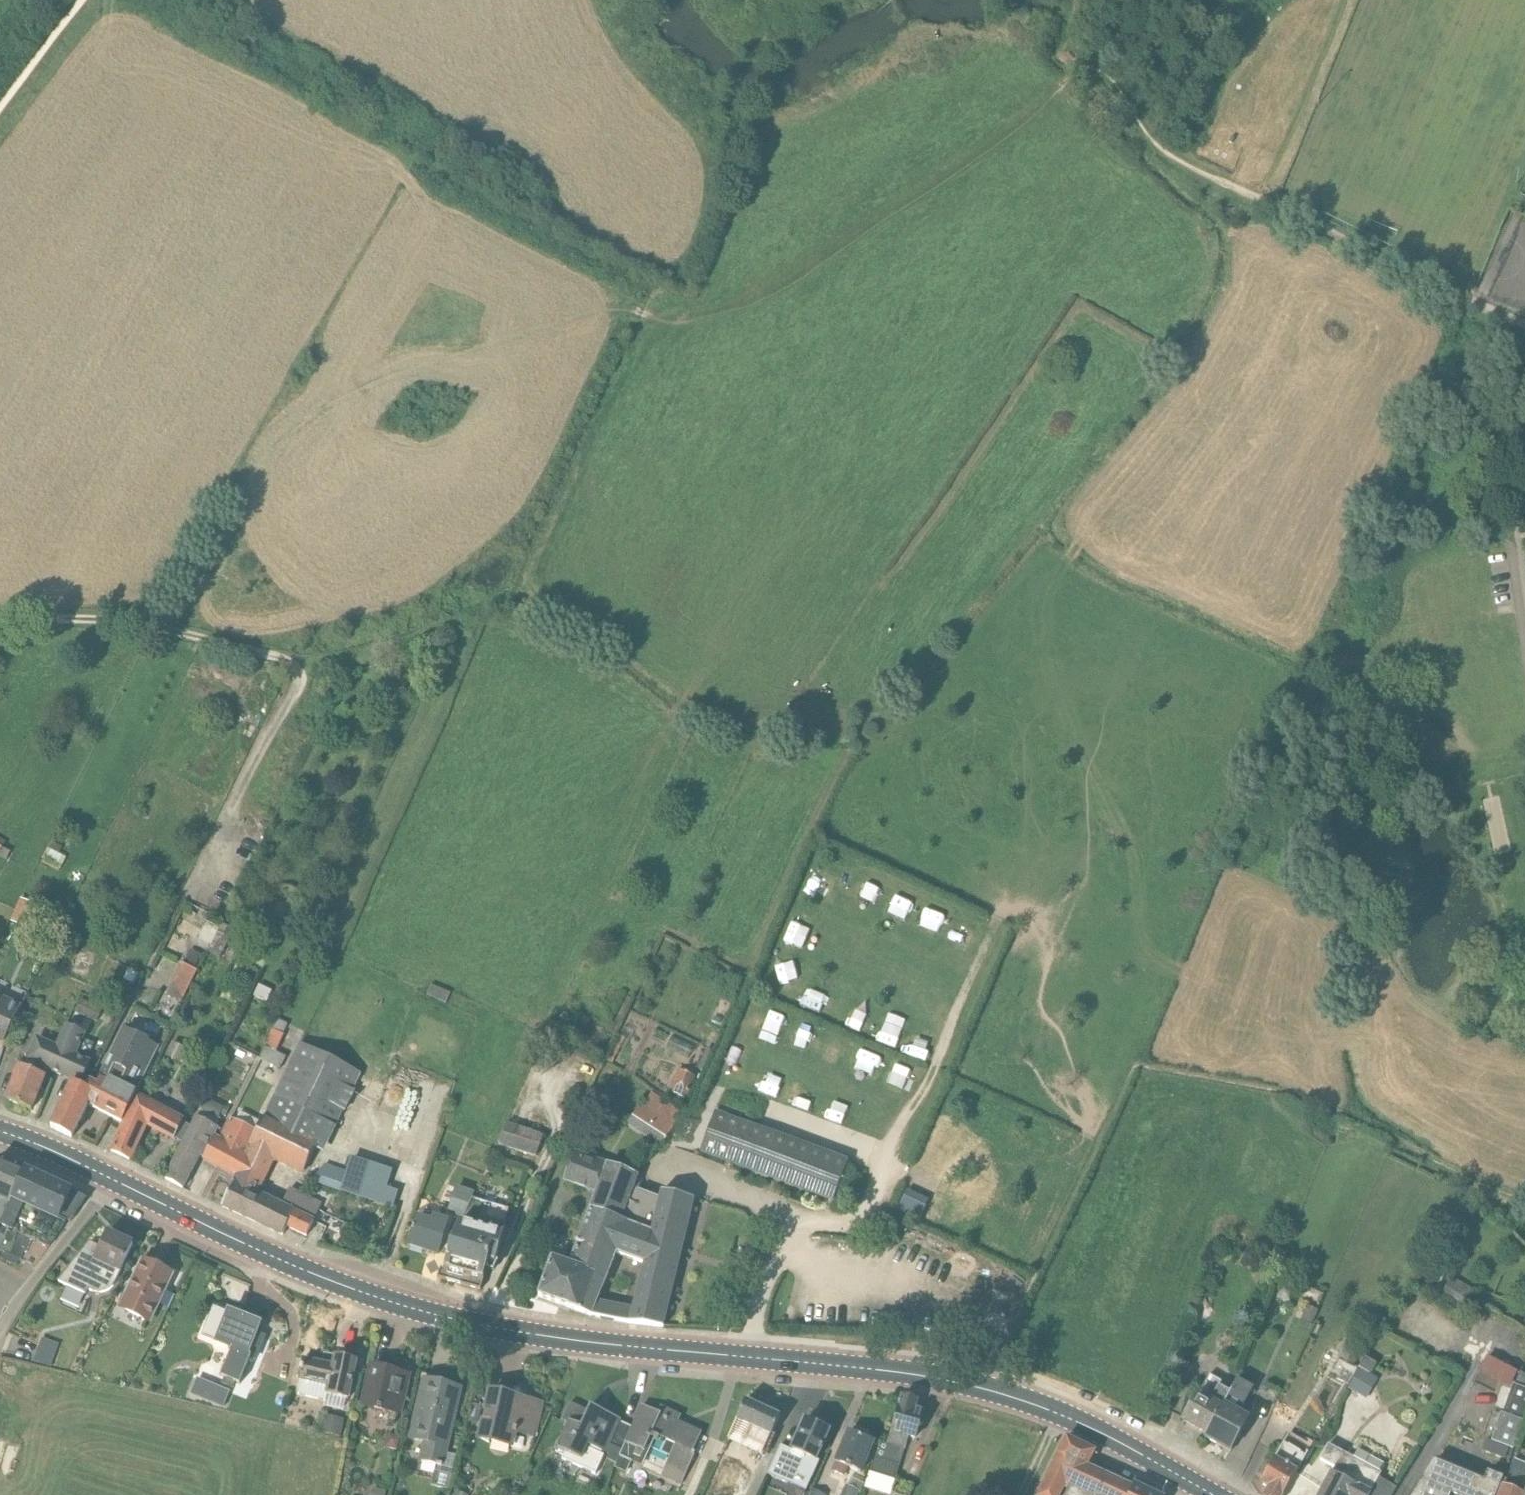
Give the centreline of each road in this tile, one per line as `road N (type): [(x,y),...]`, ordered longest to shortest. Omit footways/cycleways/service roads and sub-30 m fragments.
road 1 (secondary): [(1214,1494),(1059,1414),(984,1388),(542,1336),(414,1308),(284,1261),(107,1177)]
road 2 (track): [(1079,66),(1115,83),(1157,147),(1187,167),(1524,327)]
road 3 (track): [(0,618),(140,623),(295,664)]
road 4 (track): [(295,664),(299,681),(289,705),(196,886)]
road 5 (track): [(295,664),(380,648),(505,603)]
road 6 (unclassified): [(107,1177),(0,1332)]
road 7 (track): [(0,108),(81,0)]

